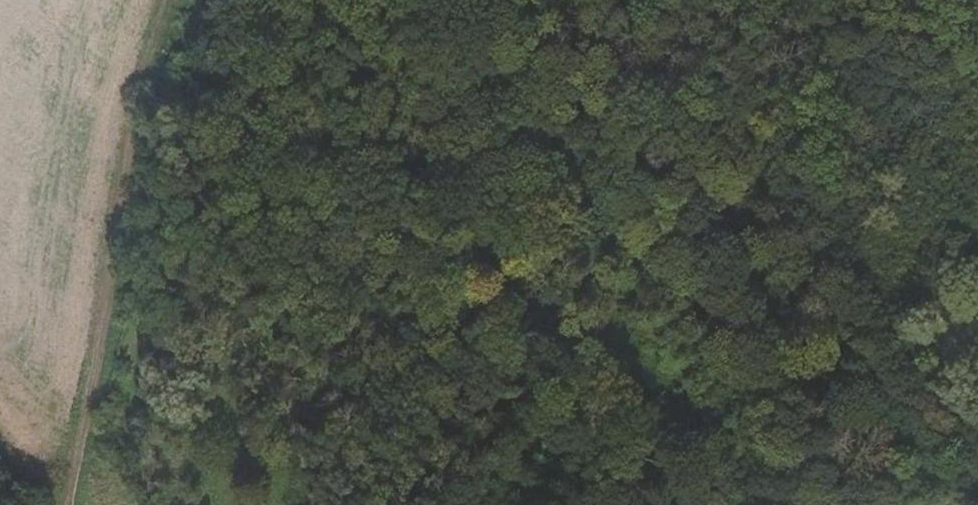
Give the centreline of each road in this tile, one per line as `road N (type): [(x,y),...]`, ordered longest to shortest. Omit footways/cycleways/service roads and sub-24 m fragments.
road 1 (track): [(170,0),(57,504)]

